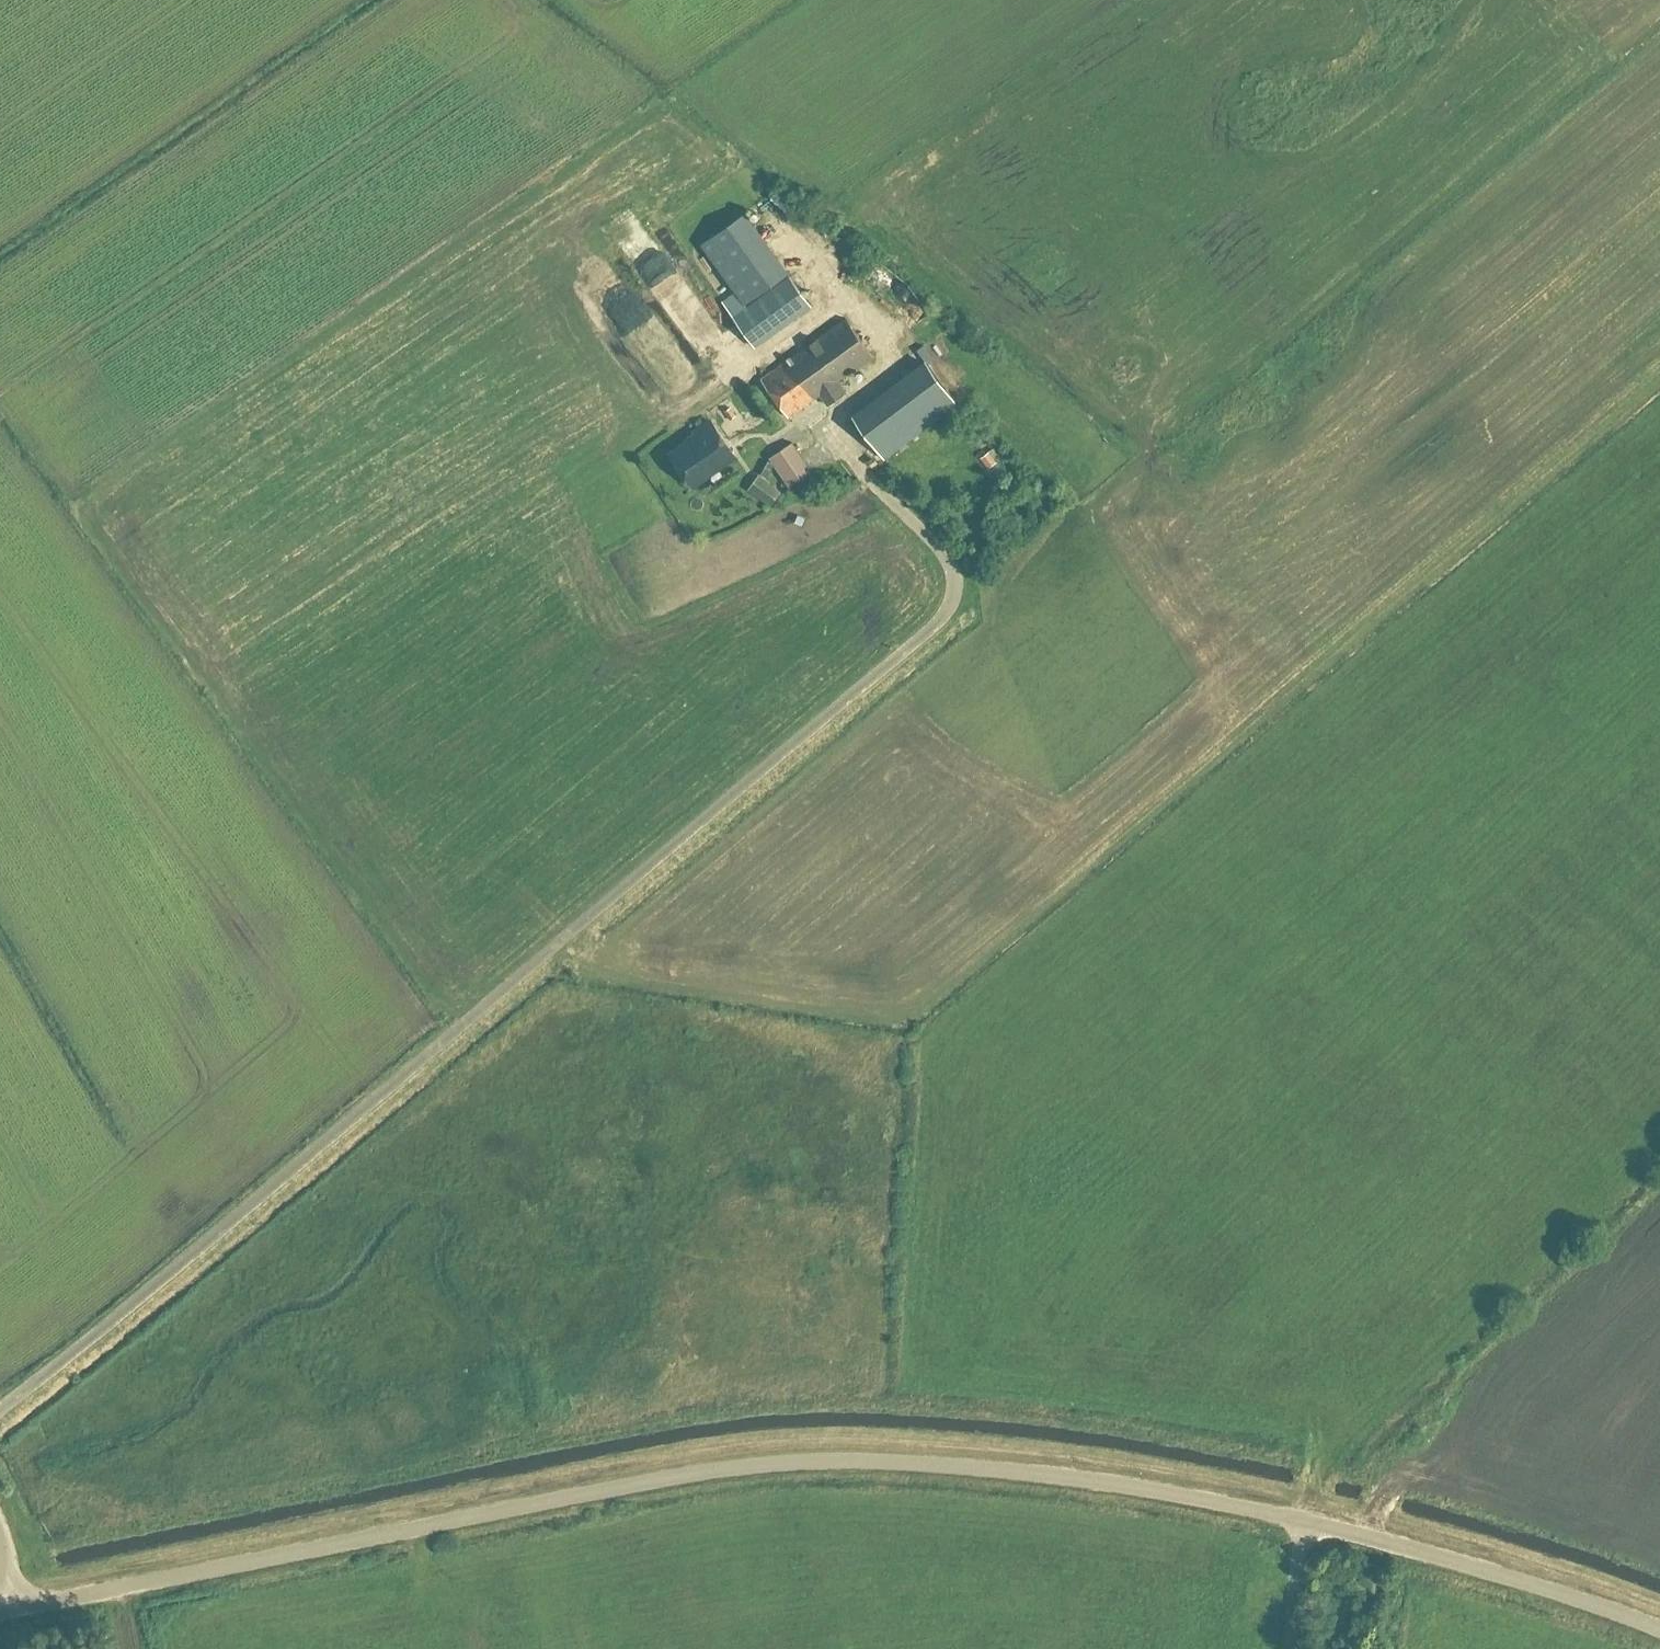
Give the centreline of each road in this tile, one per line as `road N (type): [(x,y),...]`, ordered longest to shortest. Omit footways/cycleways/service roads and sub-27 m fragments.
road 1 (unclassified): [(16,1608),(684,1475),(854,1458),(994,1467),(1229,1502),(1463,1557),(1659,1624)]

